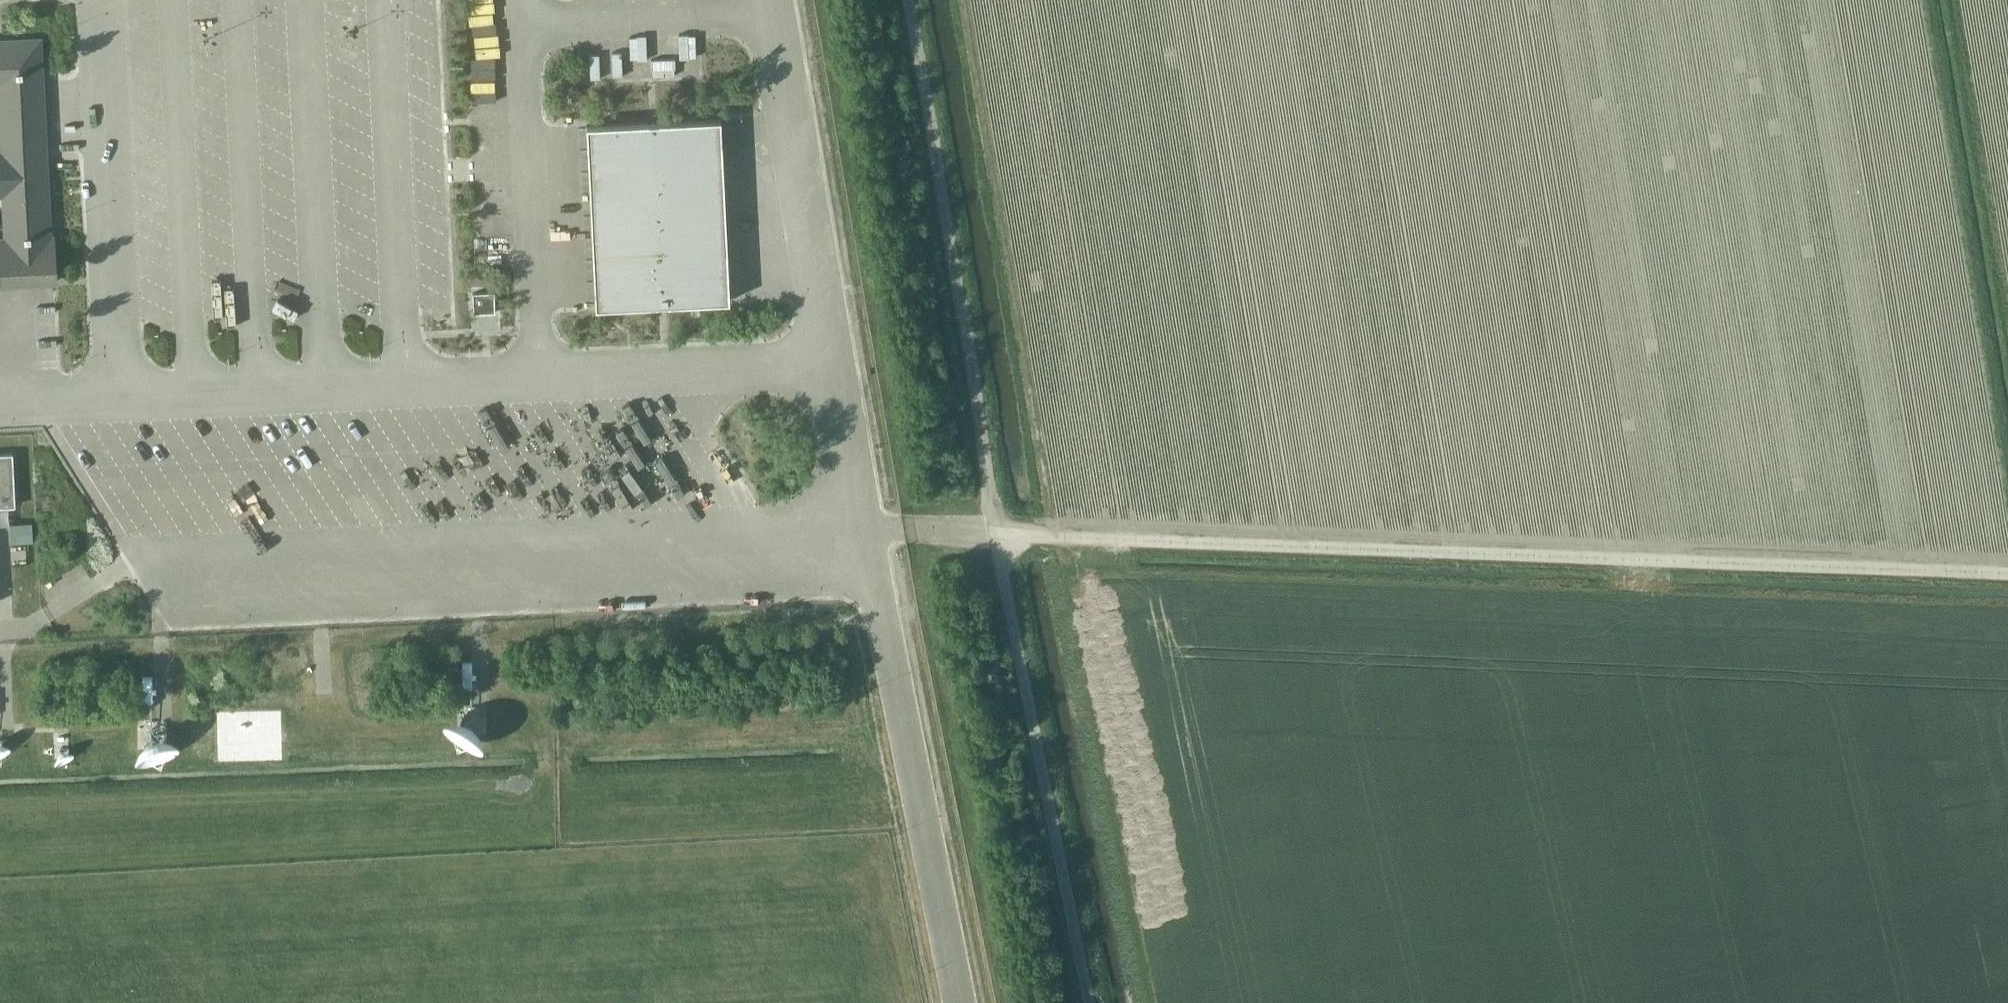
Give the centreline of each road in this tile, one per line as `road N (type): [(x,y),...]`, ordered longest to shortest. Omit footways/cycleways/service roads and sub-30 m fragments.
road 1 (track): [(994,538),(2007,577)]
road 2 (track): [(994,538),(910,0)]
road 3 (track): [(1089,1002),(994,538)]

